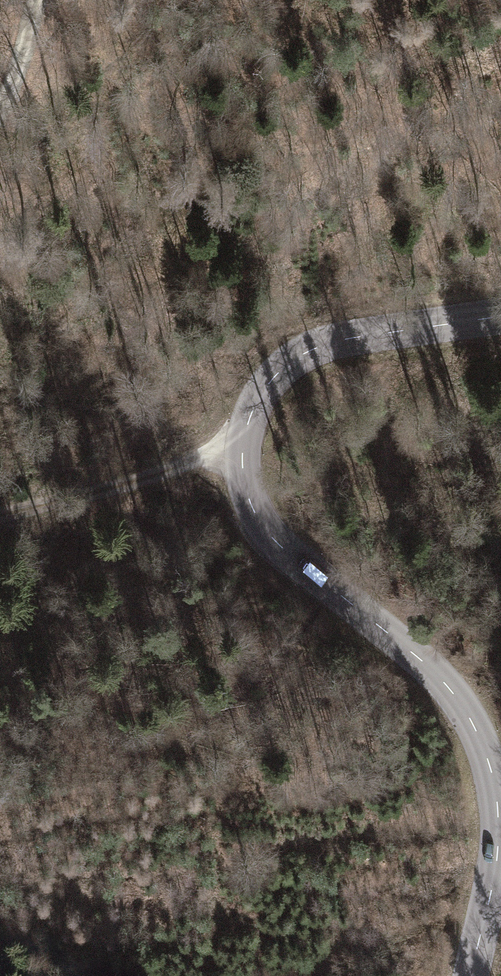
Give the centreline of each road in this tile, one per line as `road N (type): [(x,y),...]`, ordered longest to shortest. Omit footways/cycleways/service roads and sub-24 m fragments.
road 1 (tertiary): [(500,316),(347,339),(294,359),(254,407),(242,461),(251,503),(275,541),(428,666),(481,742),(499,831),(471,975)]
road 2 (track): [(243,442),(0,516)]
road 3 (track): [(0,128),(46,0)]

